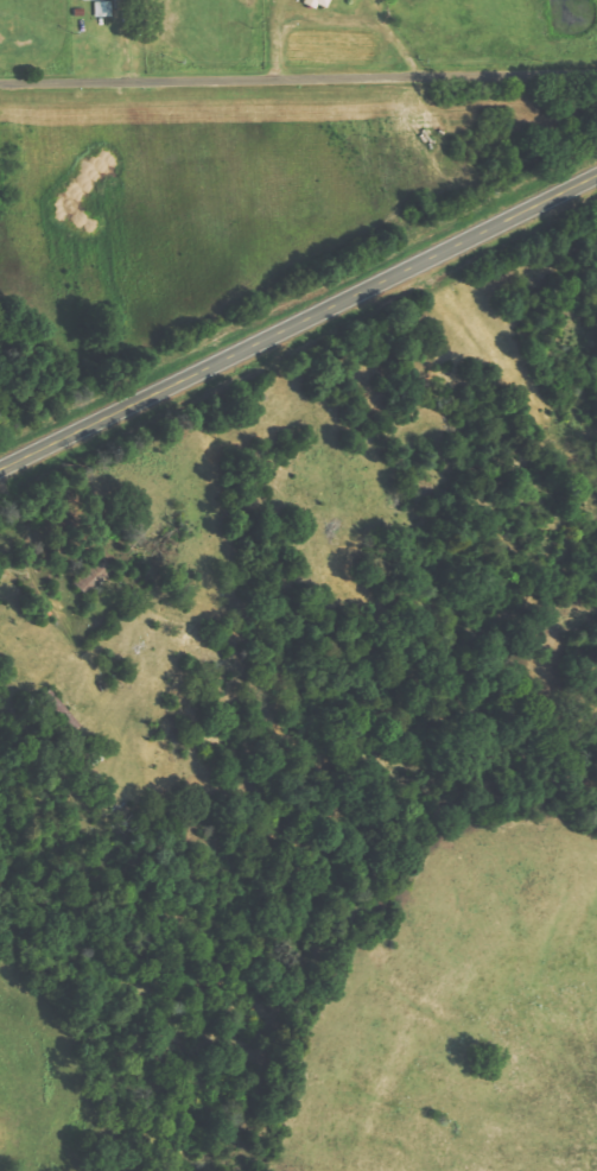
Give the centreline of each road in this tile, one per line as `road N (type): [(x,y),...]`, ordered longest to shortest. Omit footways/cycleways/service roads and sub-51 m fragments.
road 1 (tertiary): [(0,470),(596,176)]
road 2 (residential): [(0,84),(596,63)]

